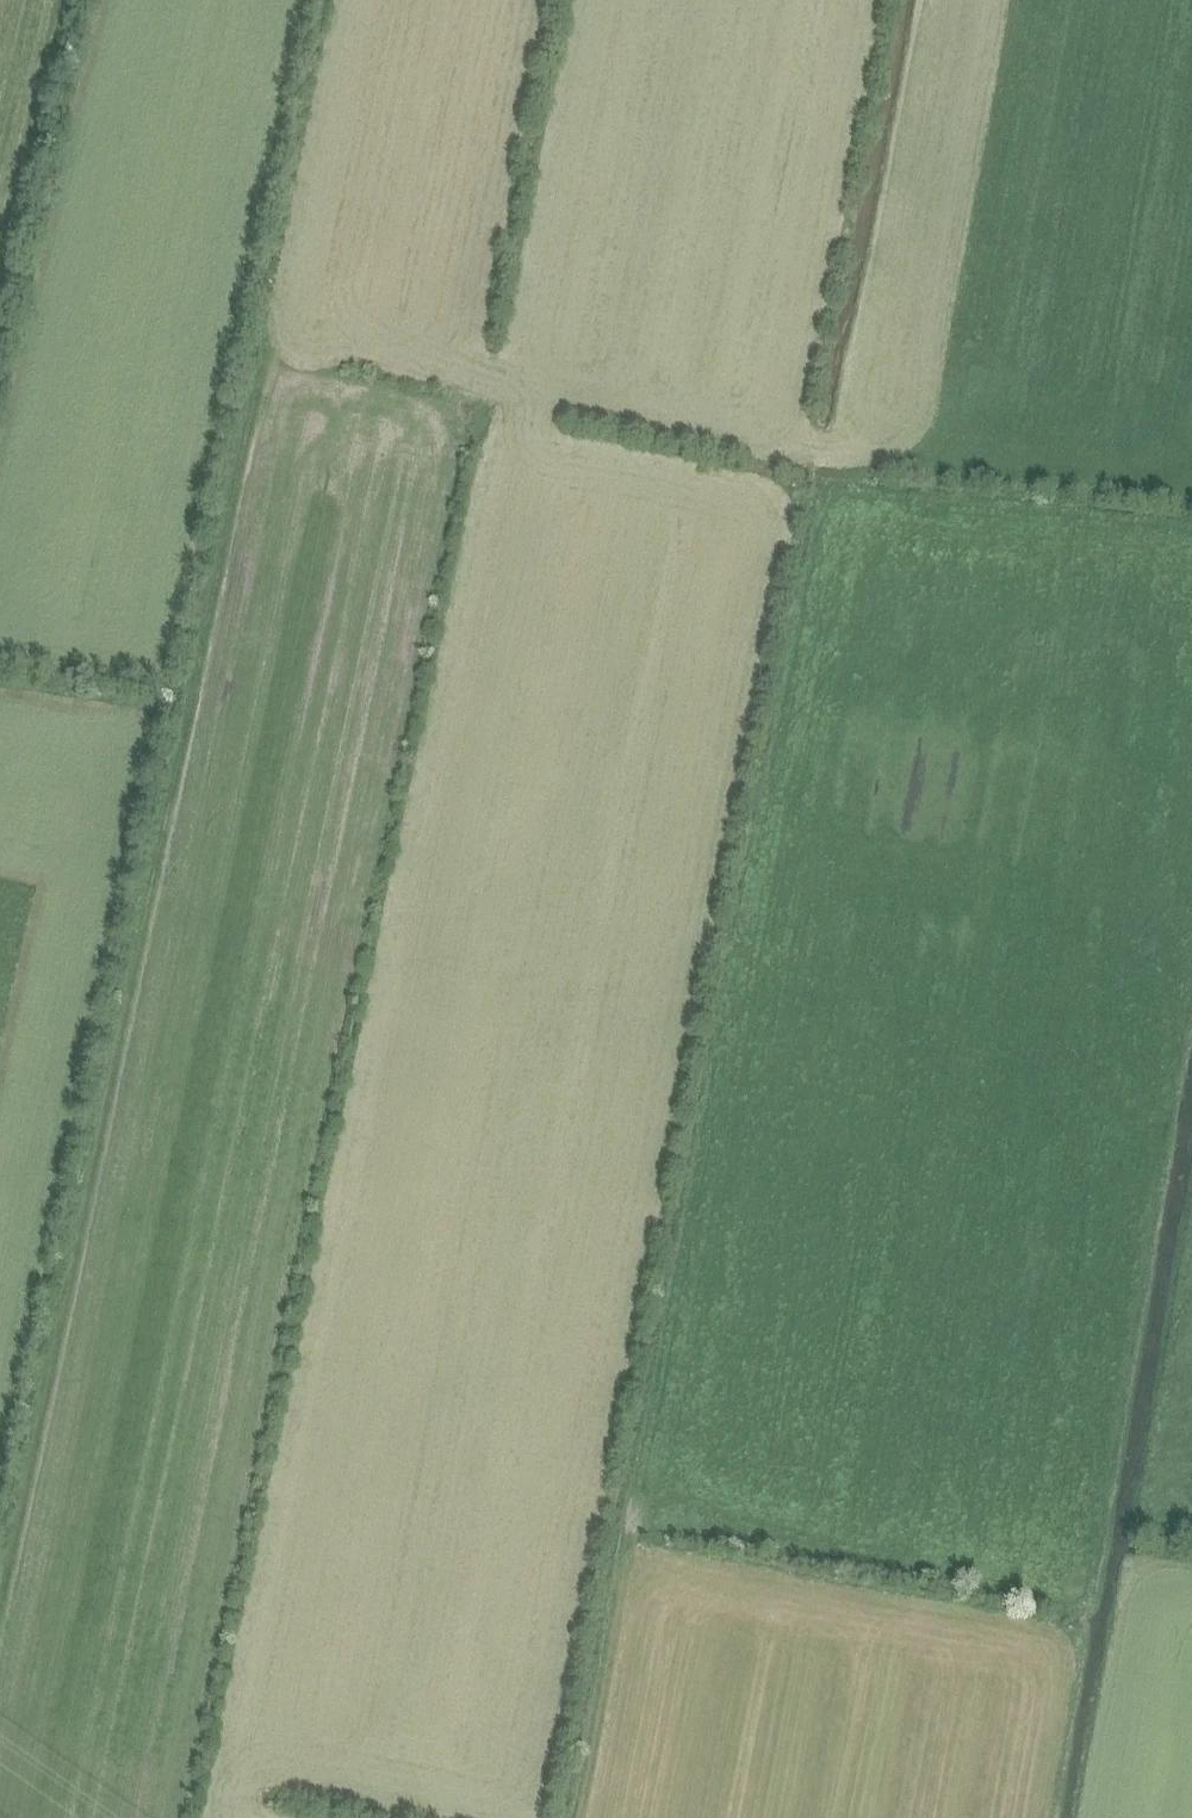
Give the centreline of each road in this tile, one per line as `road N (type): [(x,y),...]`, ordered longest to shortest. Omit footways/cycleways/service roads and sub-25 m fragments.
road 1 (track): [(576,1817),(628,1542)]

